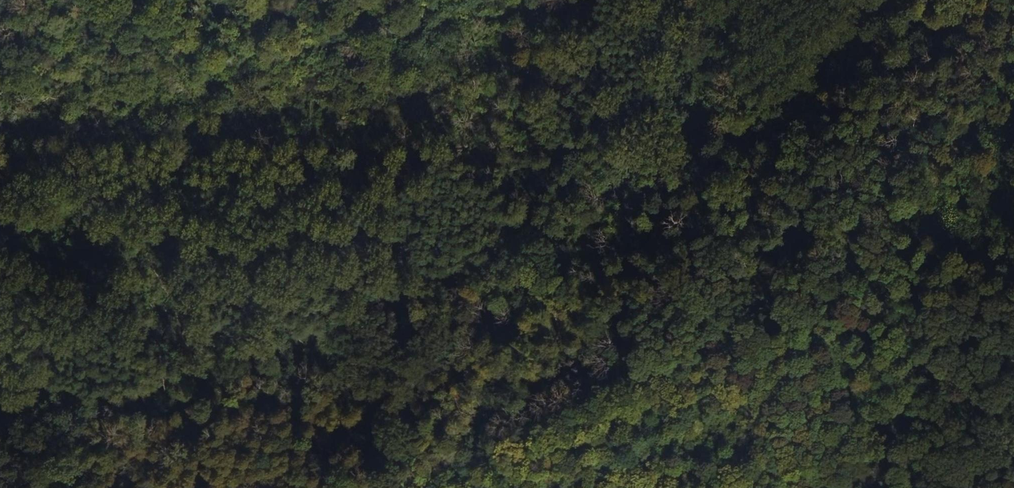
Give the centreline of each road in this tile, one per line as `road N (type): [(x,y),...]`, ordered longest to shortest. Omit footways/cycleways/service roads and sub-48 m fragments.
road 1 (track): [(93,0),(171,38),(246,55),(440,69),(536,58),(593,162)]
road 2 (track): [(389,487),(395,470),(558,264),(585,215),(593,162)]

